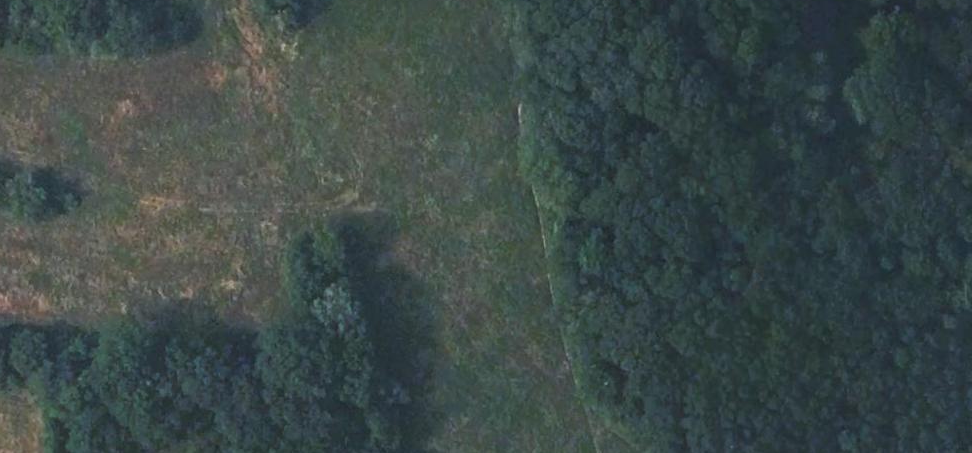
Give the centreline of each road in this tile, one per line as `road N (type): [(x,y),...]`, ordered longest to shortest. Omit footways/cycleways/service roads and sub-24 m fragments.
road 1 (unclassified): [(971,293),(880,151),(850,78),(835,0)]

